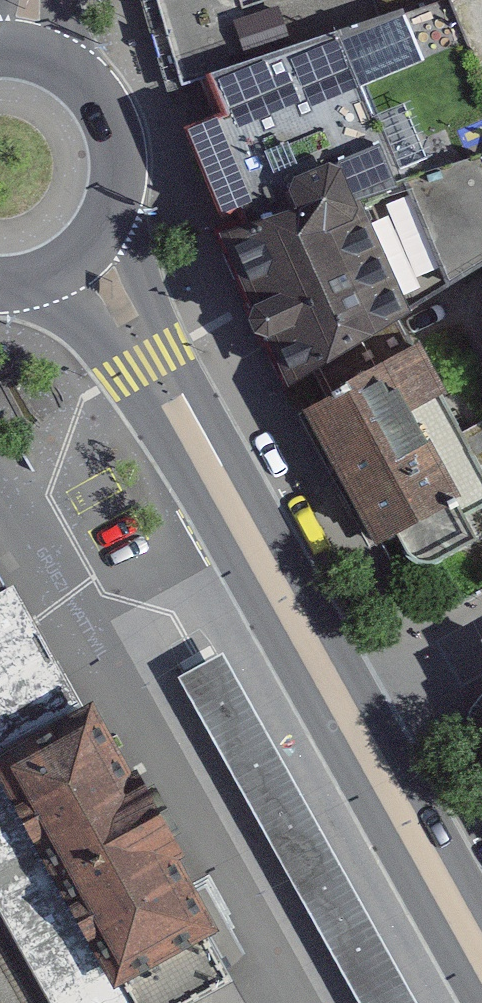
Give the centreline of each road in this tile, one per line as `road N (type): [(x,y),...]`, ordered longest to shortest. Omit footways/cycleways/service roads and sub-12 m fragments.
road 1 (primary): [(186,426),(348,716)]
road 2 (primary): [(348,716),(481,958)]
road 3 (primary): [(186,426),(175,350),(117,203)]
road 4 (primary): [(23,282),(96,327),(126,370),(186,426)]
road 5 (residential): [(348,716),(481,639)]
road 6 (primary): [(23,282),(81,256),(117,203)]

